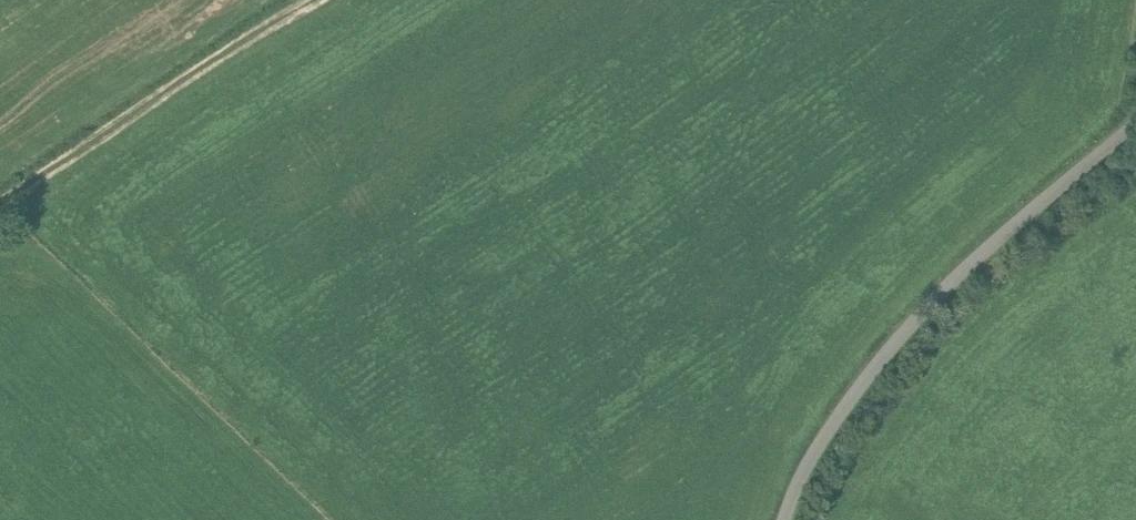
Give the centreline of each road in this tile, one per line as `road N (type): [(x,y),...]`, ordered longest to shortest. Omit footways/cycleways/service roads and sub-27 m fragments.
road 1 (unclassified): [(1135,109),(946,264),(804,465),(781,519)]
road 2 (track): [(324,0),(229,56),(0,226)]

